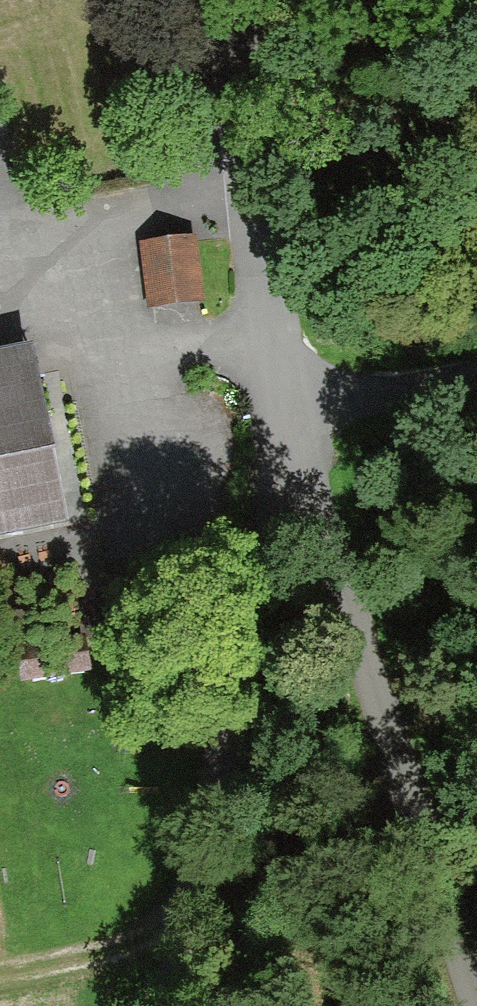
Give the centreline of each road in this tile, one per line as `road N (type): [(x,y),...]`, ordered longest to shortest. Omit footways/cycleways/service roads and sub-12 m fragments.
road 1 (unclassified): [(272,412),(470,1005)]
road 2 (track): [(174,1005),(272,412)]
road 3 (unclassified): [(272,412),(229,0)]
road 4 (unclassified): [(476,373),(272,412)]

